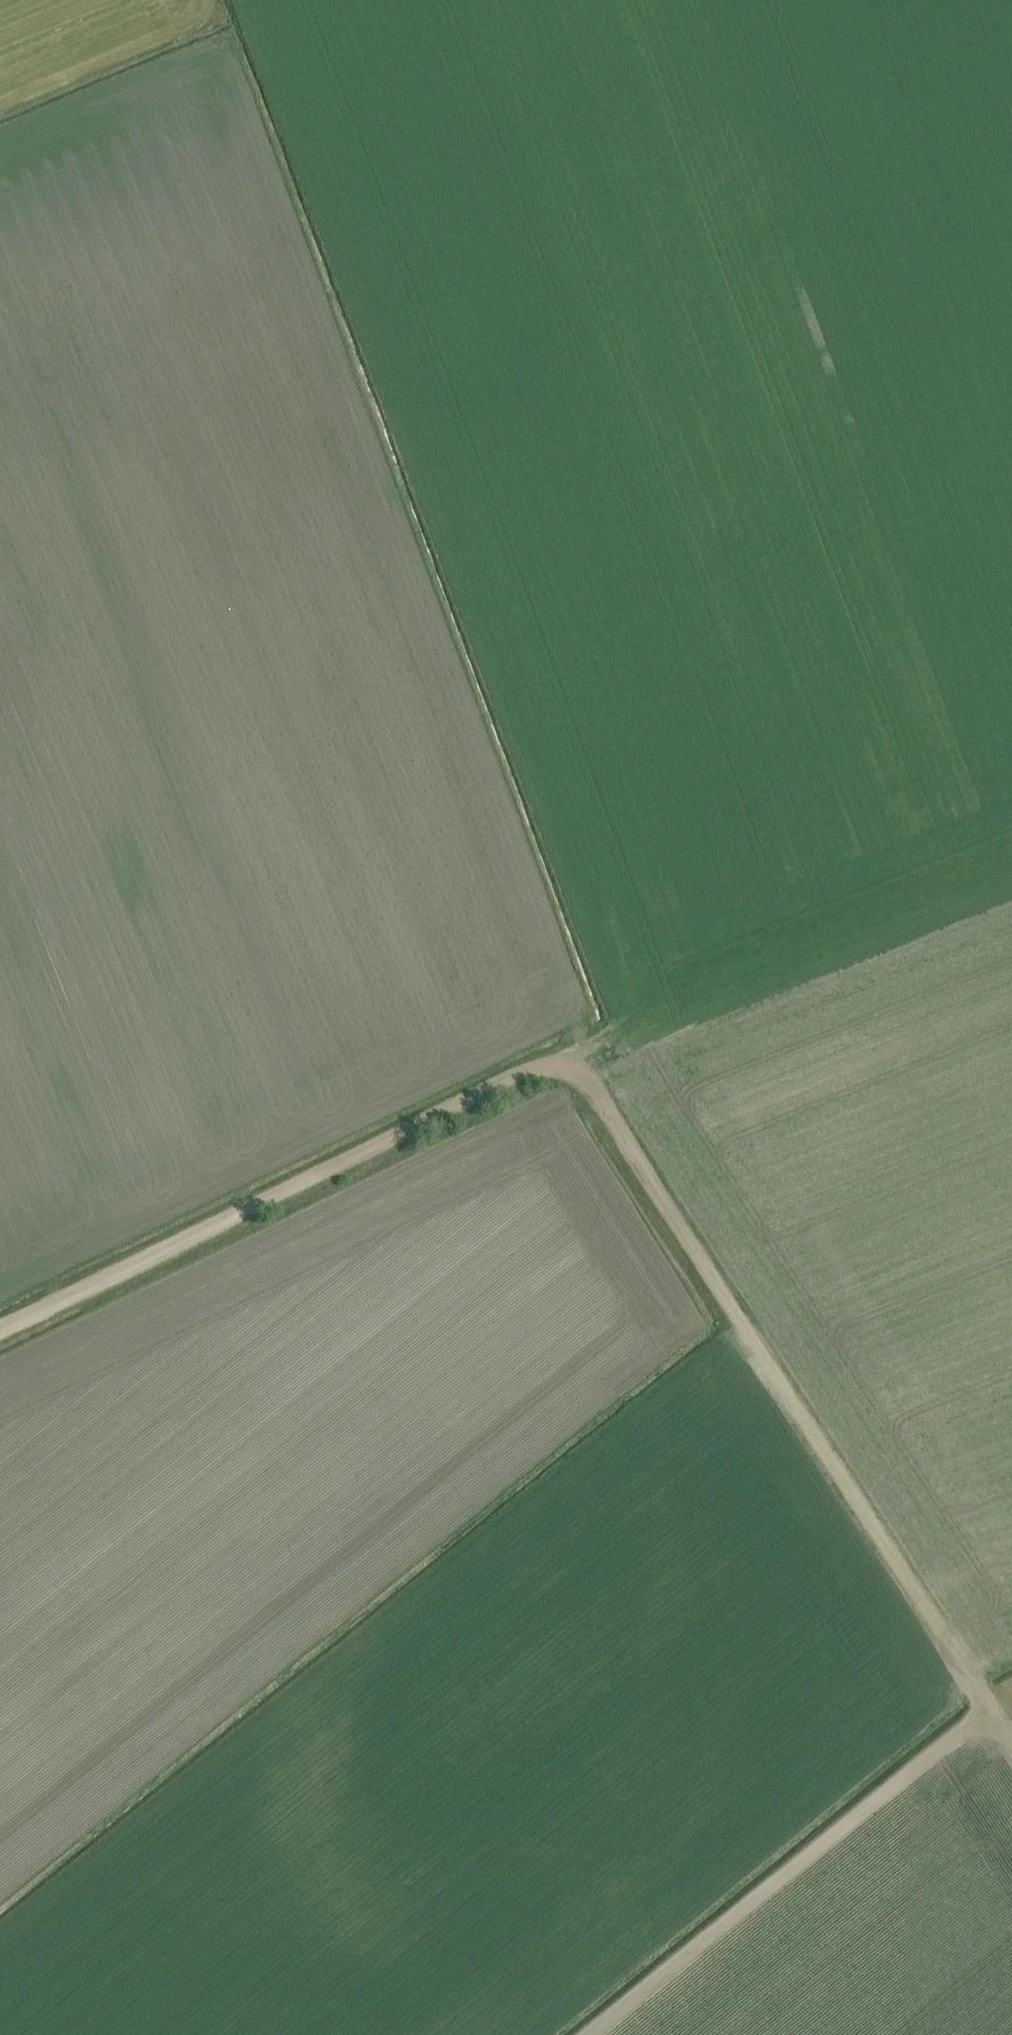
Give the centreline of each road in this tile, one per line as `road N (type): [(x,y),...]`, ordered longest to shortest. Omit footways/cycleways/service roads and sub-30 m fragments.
road 1 (track): [(0,1331),(527,1075),(579,1078),(1011,1742)]
road 2 (track): [(589,2034),(989,1707)]

